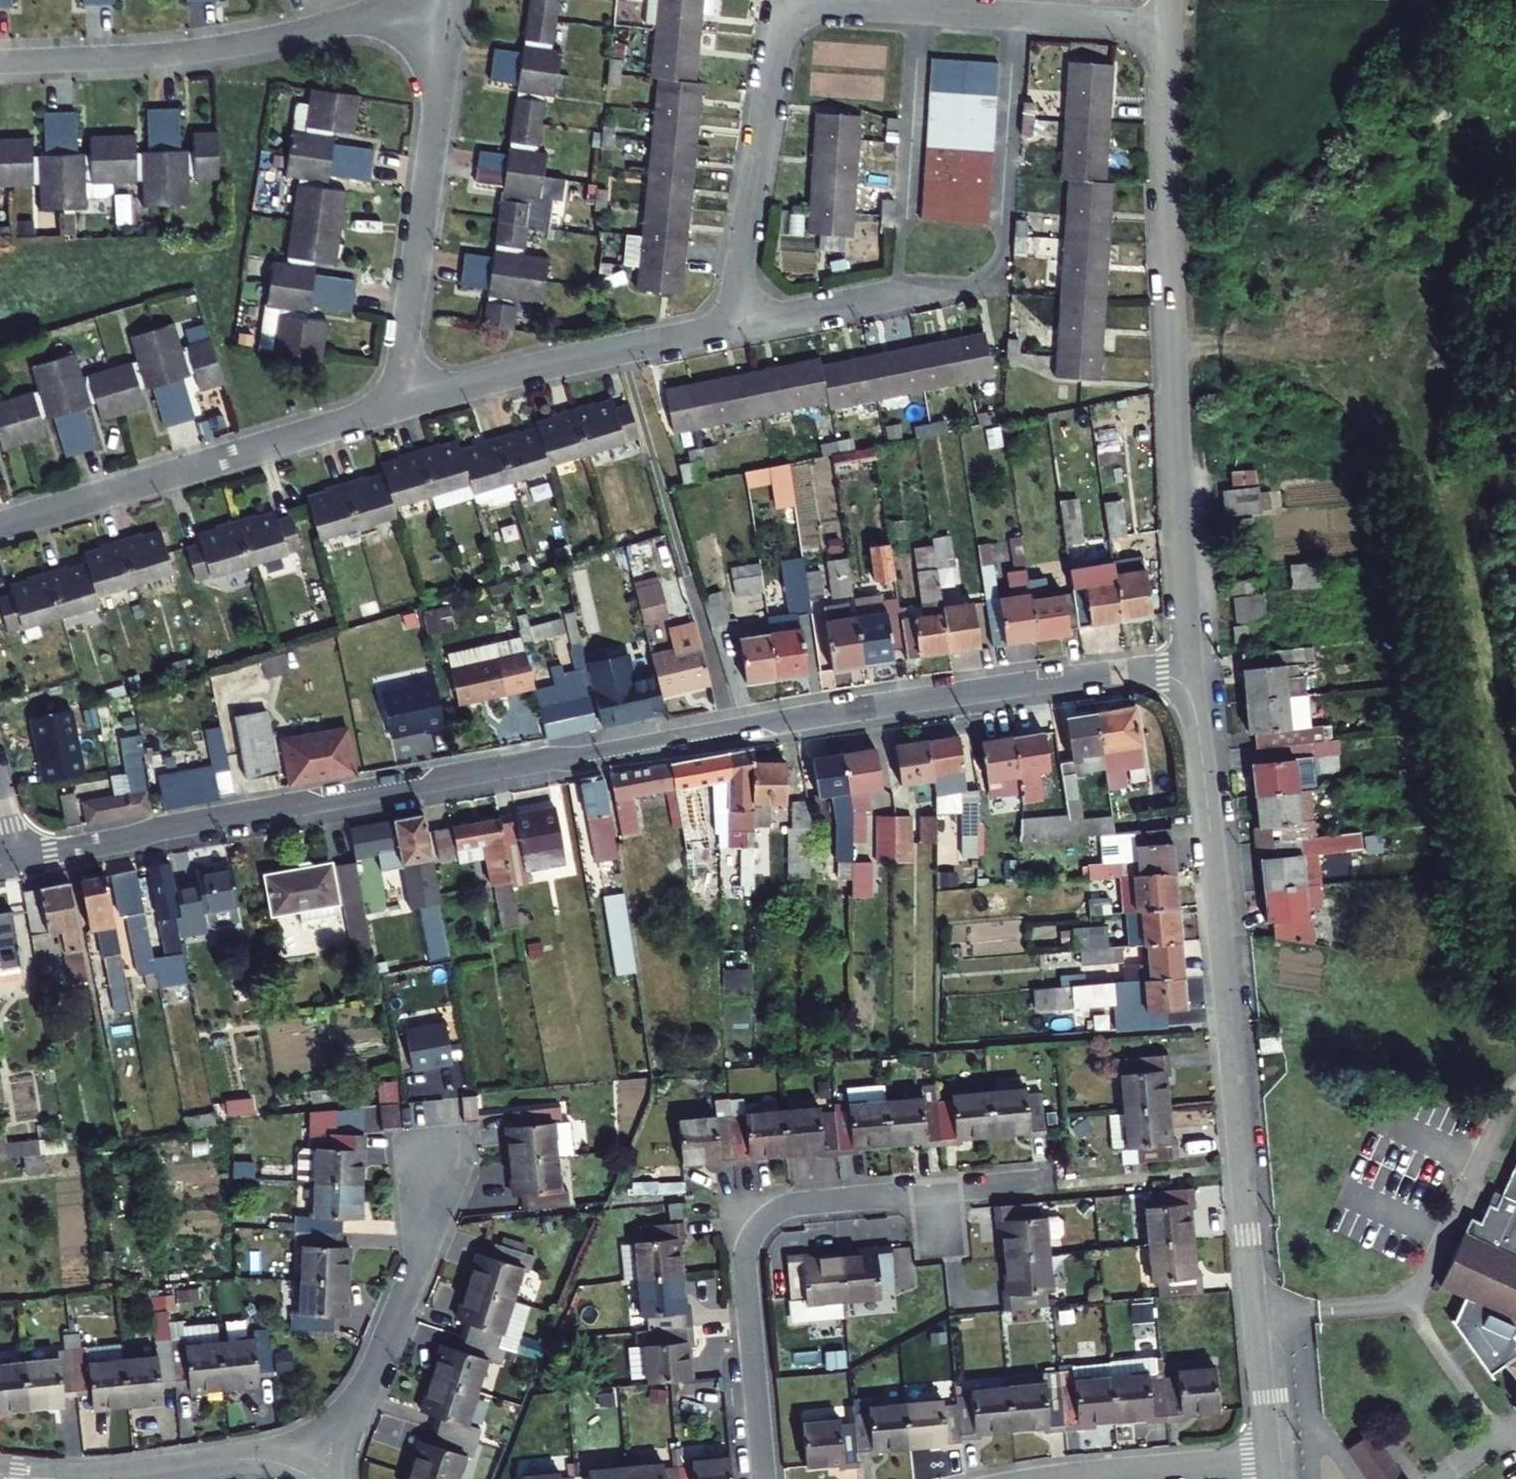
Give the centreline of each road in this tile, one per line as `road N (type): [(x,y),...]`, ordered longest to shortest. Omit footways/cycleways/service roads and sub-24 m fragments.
road 1 (residential): [(16,858),(526,763),(1191,663)]
road 2 (residential): [(1191,663),(1272,1459)]
road 3 (unclassified): [(1166,24),(1165,170),(1191,663)]
road 4 (residential): [(1056,1184),(798,1201),(767,1213),(750,1234),(745,1262),(764,1478)]
road 5 (residential): [(1017,16),(817,1),(789,12),(779,32),(730,327)]
road 6 (residential): [(730,327),(964,286),(989,274),(1003,250),(1017,16)]
road 7 (residential): [(434,0),(237,44),(0,62)]
road 8 (residential): [(396,408),(0,524)]
road 9 (residential): [(452,0),(396,408)]
road 10 (residential): [(0,1474),(87,1478),(276,1460)]
road 11 (residential): [(358,1395),(416,1267),(431,1160)]
road 12 (residential): [(617,349),(396,408)]
road 13 (residential): [(1070,1478),(1272,1459)]
road 14 (residential): [(1166,24),(1017,16)]

